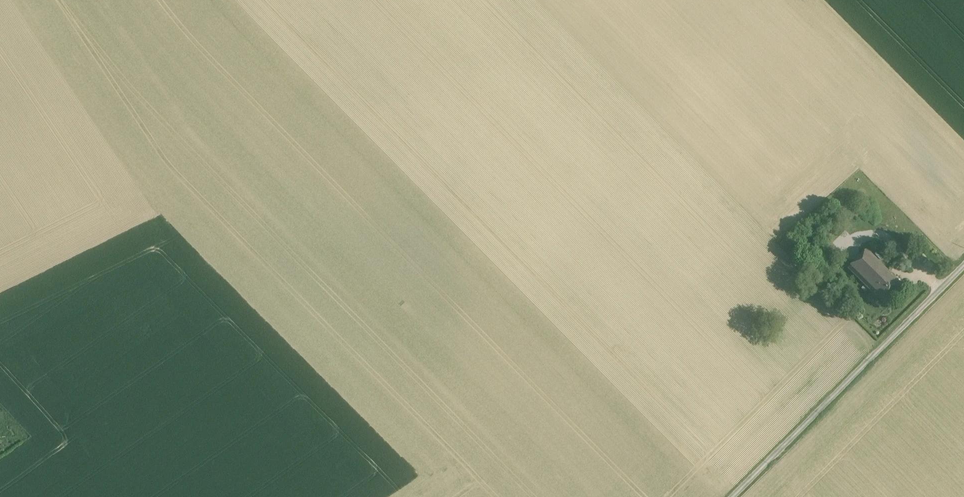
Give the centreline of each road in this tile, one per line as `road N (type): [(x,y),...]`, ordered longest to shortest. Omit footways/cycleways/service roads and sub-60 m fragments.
road 1 (track): [(733,496),(963,265)]

